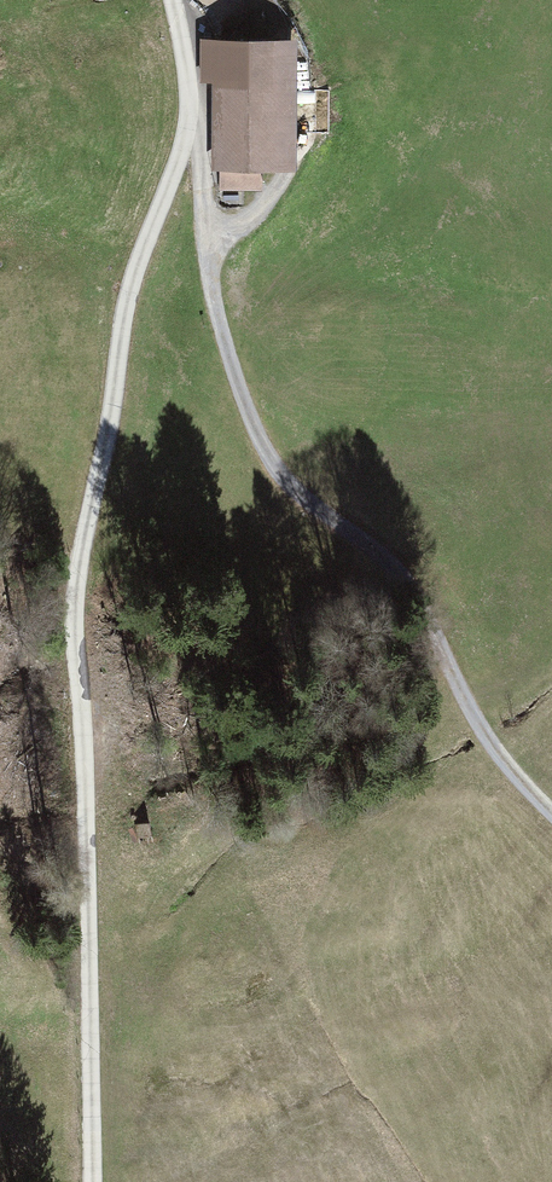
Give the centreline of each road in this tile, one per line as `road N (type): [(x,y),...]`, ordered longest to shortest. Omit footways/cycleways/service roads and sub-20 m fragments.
road 1 (unclassified): [(170,0),(192,122),(107,395),(76,637),(90,1181)]
road 2 (track): [(192,122),(230,347),(258,422),(301,486),(370,537),(415,586),(483,719),(551,805)]

